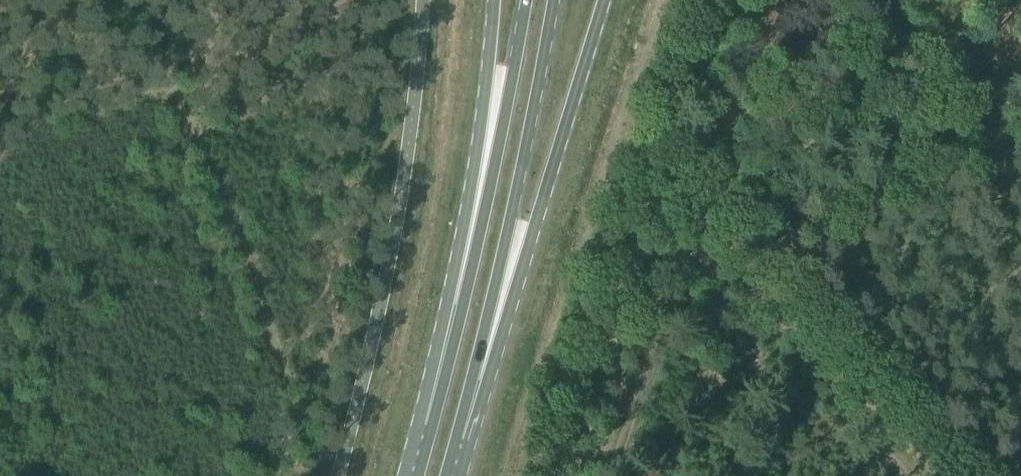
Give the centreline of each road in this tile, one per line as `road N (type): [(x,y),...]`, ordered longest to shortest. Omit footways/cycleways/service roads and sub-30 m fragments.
road 1 (primary): [(456,437),(505,319),(604,0)]
road 2 (primary): [(456,437),(507,231),(551,0)]
road 3 (primary): [(525,0),(431,428)]
road 4 (primary): [(492,0),(478,147),(431,428)]
road 5 (track): [(930,475),(708,233)]

